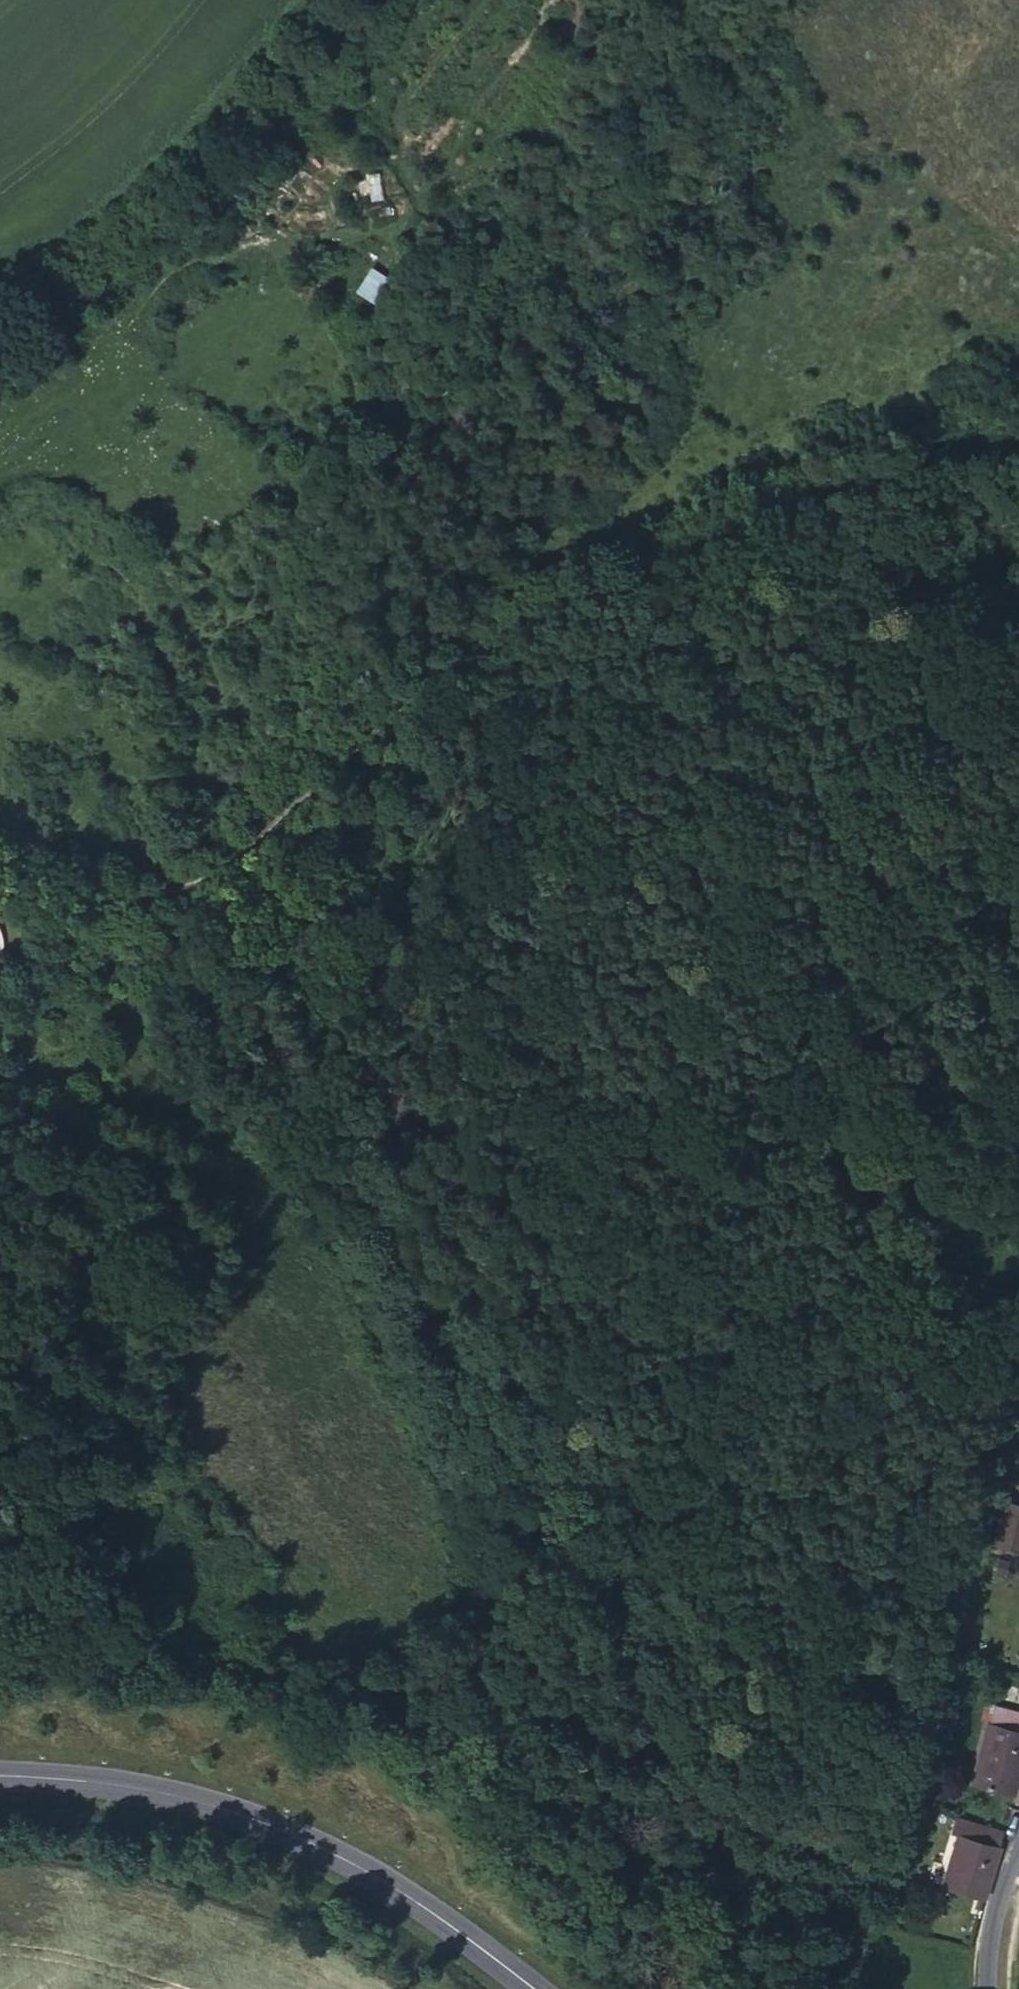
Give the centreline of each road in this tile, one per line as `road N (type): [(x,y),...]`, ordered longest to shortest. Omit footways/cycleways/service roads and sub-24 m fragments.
road 1 (track): [(1018,460),(952,457),(732,506),(394,697),(292,820),(171,909),(92,908),(0,877)]
road 2 (secondary): [(534,1988),(373,1875),(282,1831),(139,1789),(0,1776)]
road 3 (unclassified): [(1018,1850),(992,1915),(988,1988)]

